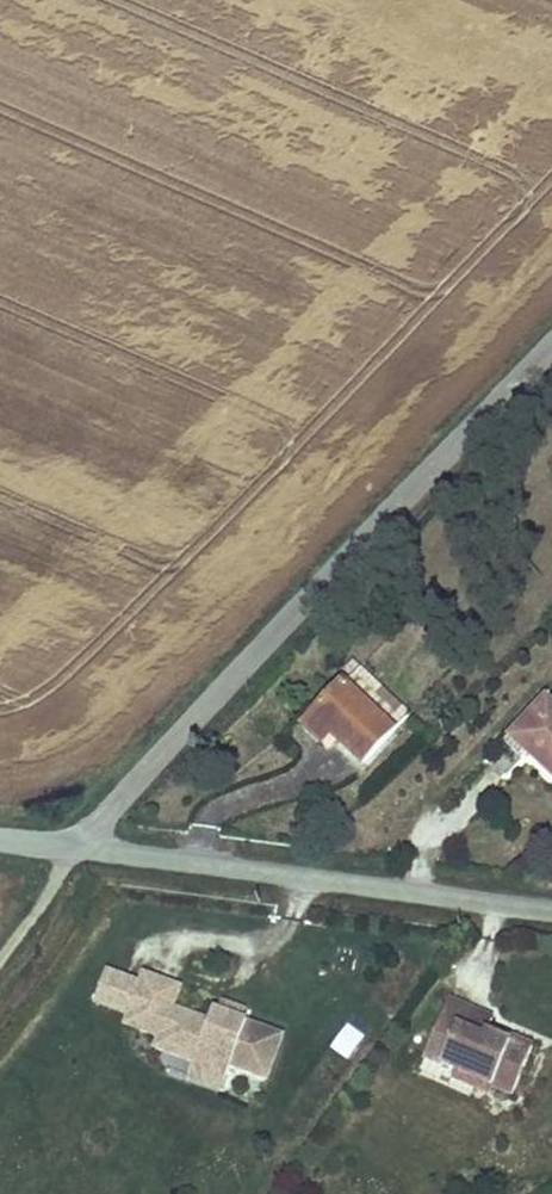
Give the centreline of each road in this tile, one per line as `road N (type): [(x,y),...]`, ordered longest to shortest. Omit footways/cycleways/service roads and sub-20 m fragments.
road 1 (unclassified): [(77,846),(551,348)]
road 2 (unclassified): [(551,909),(77,846)]
road 3 (track): [(0,966),(77,846)]

